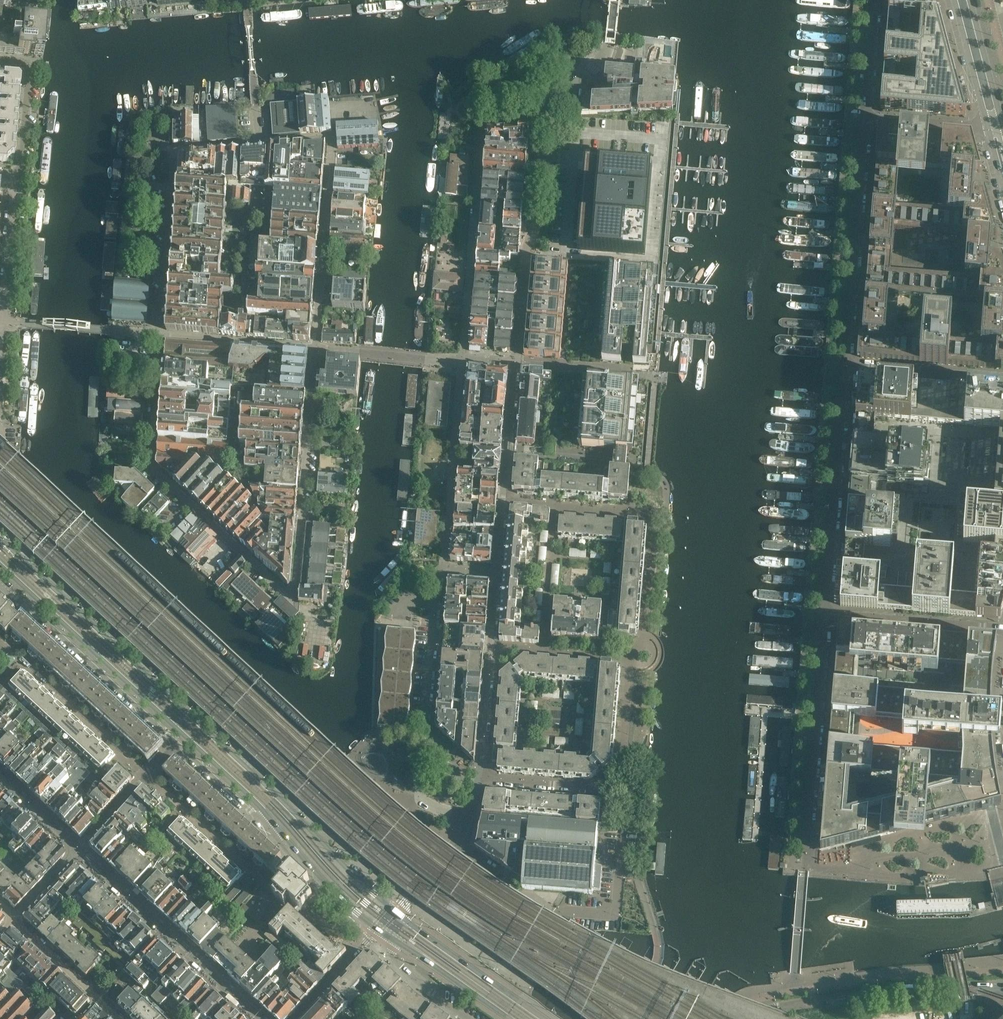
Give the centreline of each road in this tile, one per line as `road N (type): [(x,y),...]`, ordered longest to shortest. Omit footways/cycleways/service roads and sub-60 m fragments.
road 1 (tertiary): [(394,911),(0,536)]
road 2 (residential): [(147,453),(153,469),(292,595),(316,348)]
road 3 (tertiary): [(0,565),(242,789),(295,848)]
road 4 (residential): [(468,819),(419,799),(444,572)]
road 5 (residential): [(316,348),(332,143),(257,143)]
road 6 (unclassified): [(741,1018),(858,992),(990,985)]
road 7 (residential): [(845,370),(866,120)]
road 8 (unclassified): [(77,852),(261,1018)]
road 9 (residential): [(823,614),(845,370)]
road 10 (residential): [(518,364),(540,123)]
road 11 (residential): [(0,583),(174,743)]
road 12 (residential): [(805,847),(823,614)]
road 13 (residential): [(469,274),(482,121),(540,123)]
road 14 (residential): [(496,574),(518,364)]
road 15 (residential): [(482,778),(496,574)]
road 16 (residential): [(518,364),(316,348)]
road 17 (residential): [(155,334),(176,150)]
road 18 (tertiary): [(544,1018),(394,911)]
road 19 (residential): [(1002,630),(823,614)]
road 20 (residential): [(567,913),(616,911),(624,801),(614,790)]
road 21 (residential): [(316,348),(155,334)]
road 22 (residential): [(174,743),(295,848)]
road 23 (residential): [(845,370),(1002,381)]
road 24 (tertiary): [(379,930),(509,1018)]
road 25 (residential): [(155,334),(2,322)]
road 26 (residential): [(540,123),(609,52),(616,0)]
road 27 (residential): [(16,175),(2,322)]
road 28 (residential): [(13,919),(122,1018)]
road 29 (residential): [(174,743),(77,852)]
road 30 (residential): [(0,61),(29,71),(16,175)]
road 31 (residential): [(482,778),(614,790)]
road 32 (primary): [(953,0),(985,127)]
road 33 (primary): [(1002,123),(971,0)]
road 34 (residential): [(466,1018),(379,950),(373,935)]

